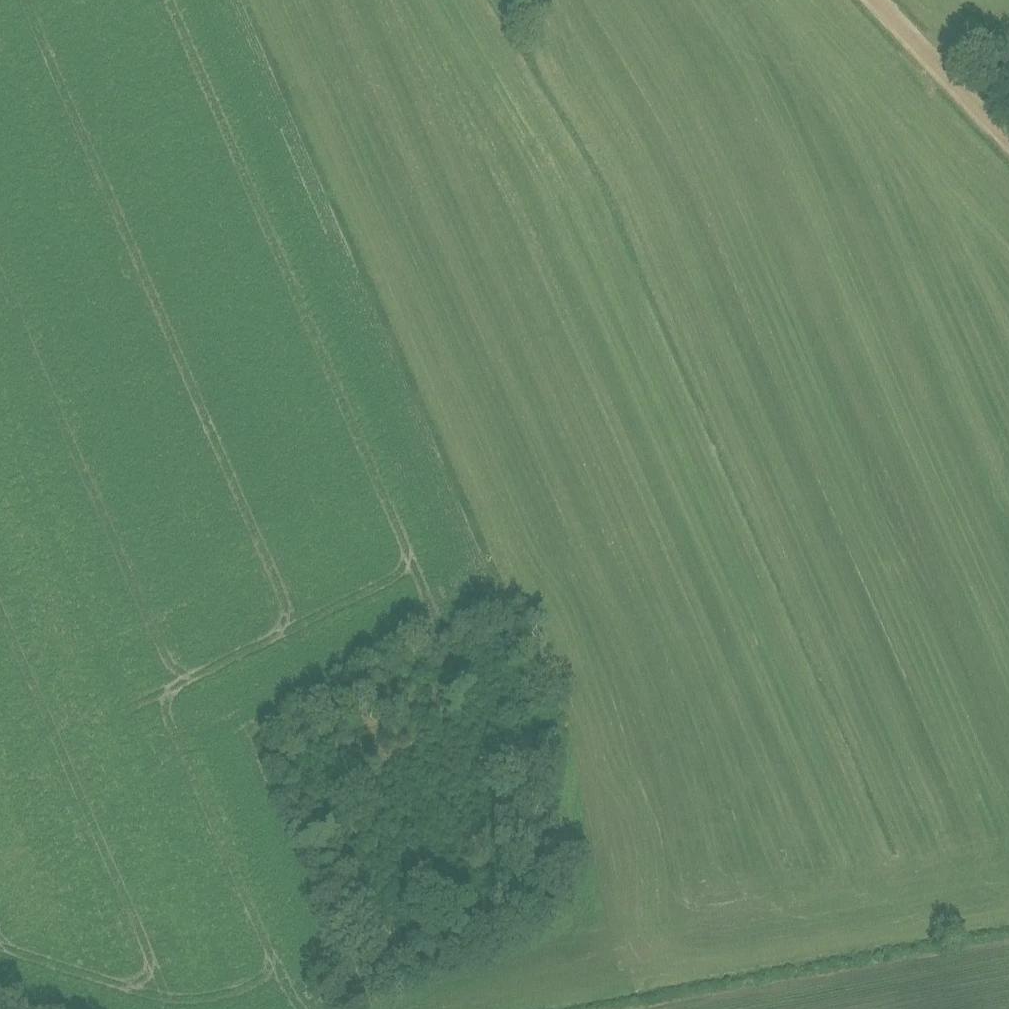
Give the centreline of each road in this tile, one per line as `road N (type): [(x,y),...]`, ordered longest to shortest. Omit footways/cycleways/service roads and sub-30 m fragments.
road 1 (track): [(875,0),(1008,139)]

